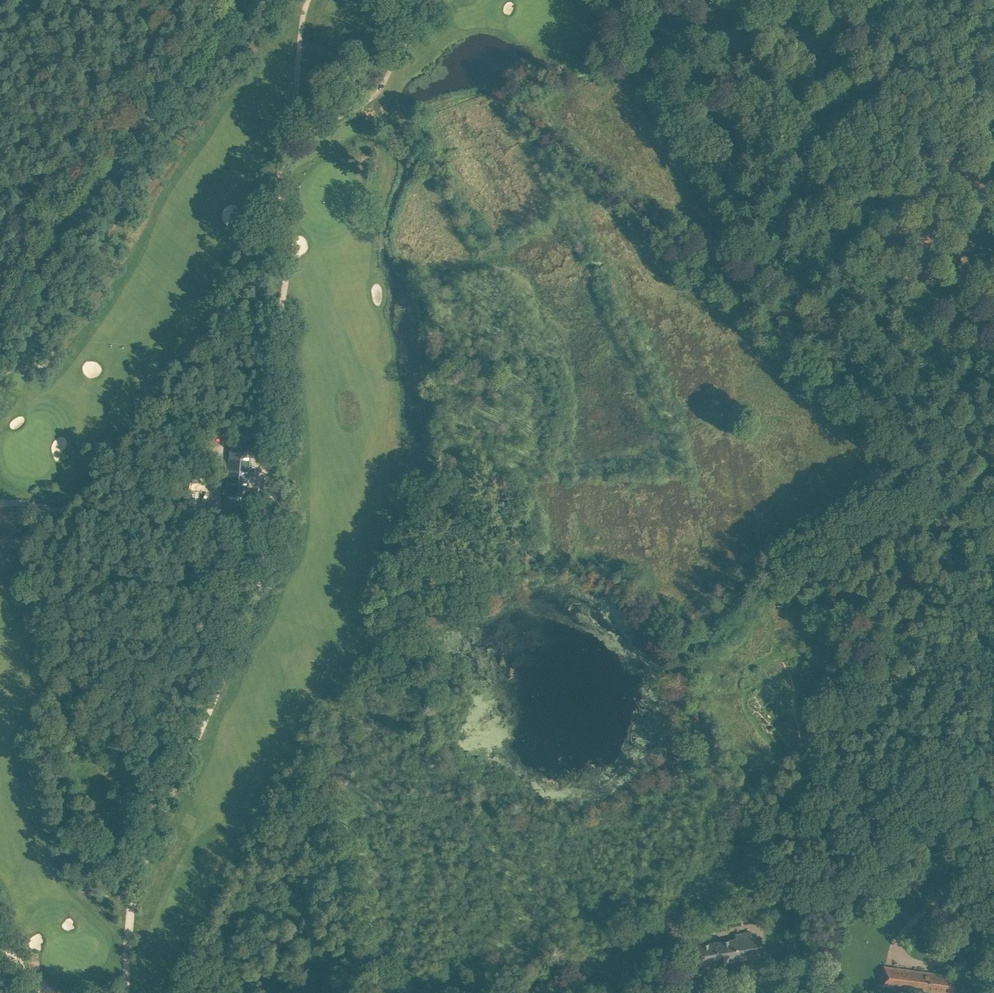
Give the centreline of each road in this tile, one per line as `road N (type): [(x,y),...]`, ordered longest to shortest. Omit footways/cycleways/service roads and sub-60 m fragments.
road 1 (track): [(307,0),(295,133),(280,177),(285,280),(261,585),(143,859),(124,992)]
road 2 (track): [(501,579),(547,567),(591,573),(650,608),(678,655),(683,709),(658,780),(633,806),(577,827)]
road 3 (track): [(973,756),(823,926),(812,963),(665,992)]
road 4 (secondary): [(0,318),(241,0)]
road 5 (track): [(577,827),(520,825),(476,810),(427,763),(419,710),(427,648),(456,605),(501,579)]
road 6 (track): [(911,467),(669,630)]
road 7 (track): [(601,0),(689,148),(733,193),(744,241)]
road 8 (track): [(993,65),(922,16),(876,0)]

